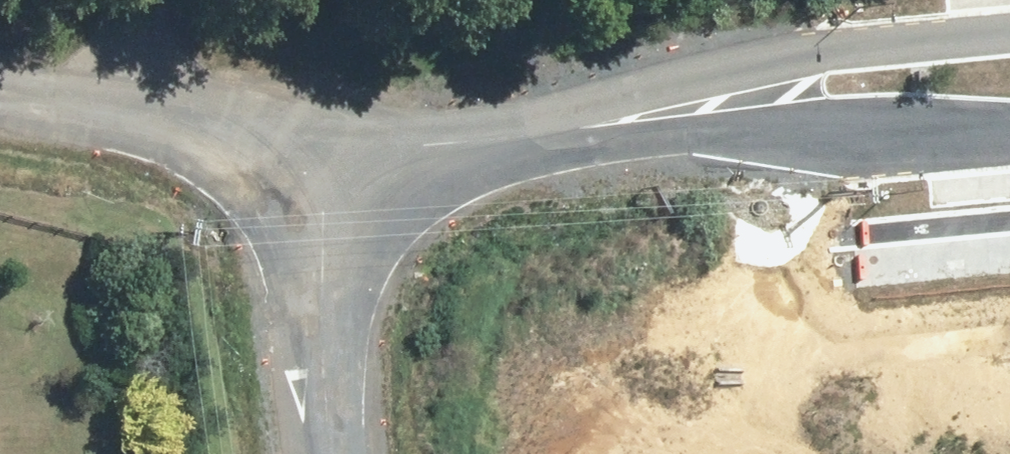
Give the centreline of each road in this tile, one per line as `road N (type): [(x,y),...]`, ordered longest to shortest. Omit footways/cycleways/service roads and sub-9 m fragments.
road 1 (tertiary): [(326,156),(566,81),(1009,34)]
road 2 (tertiary): [(1009,140),(936,146),(793,132),(560,150),(326,156)]
road 3 (unclassified): [(0,90),(326,156)]
road 4 (unclassified): [(326,156),(335,453)]

